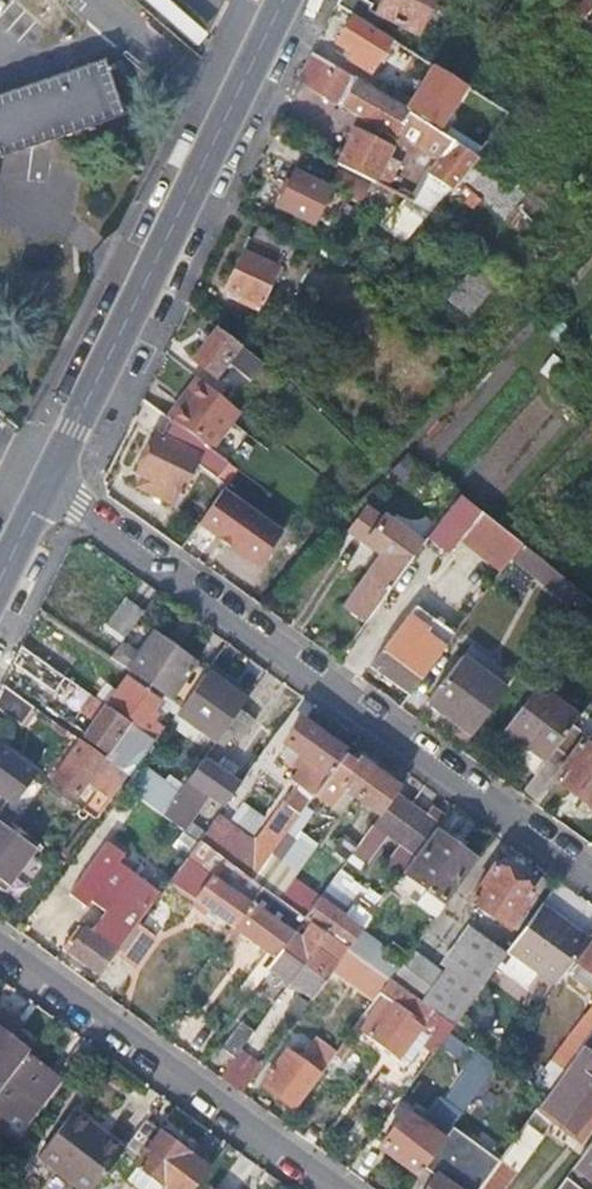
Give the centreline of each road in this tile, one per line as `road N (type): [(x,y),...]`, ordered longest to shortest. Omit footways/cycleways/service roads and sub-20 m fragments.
road 1 (residential): [(591,875),(48,482)]
road 2 (tertiary): [(48,482),(289,0)]
road 3 (residential): [(333,1188),(0,950)]

